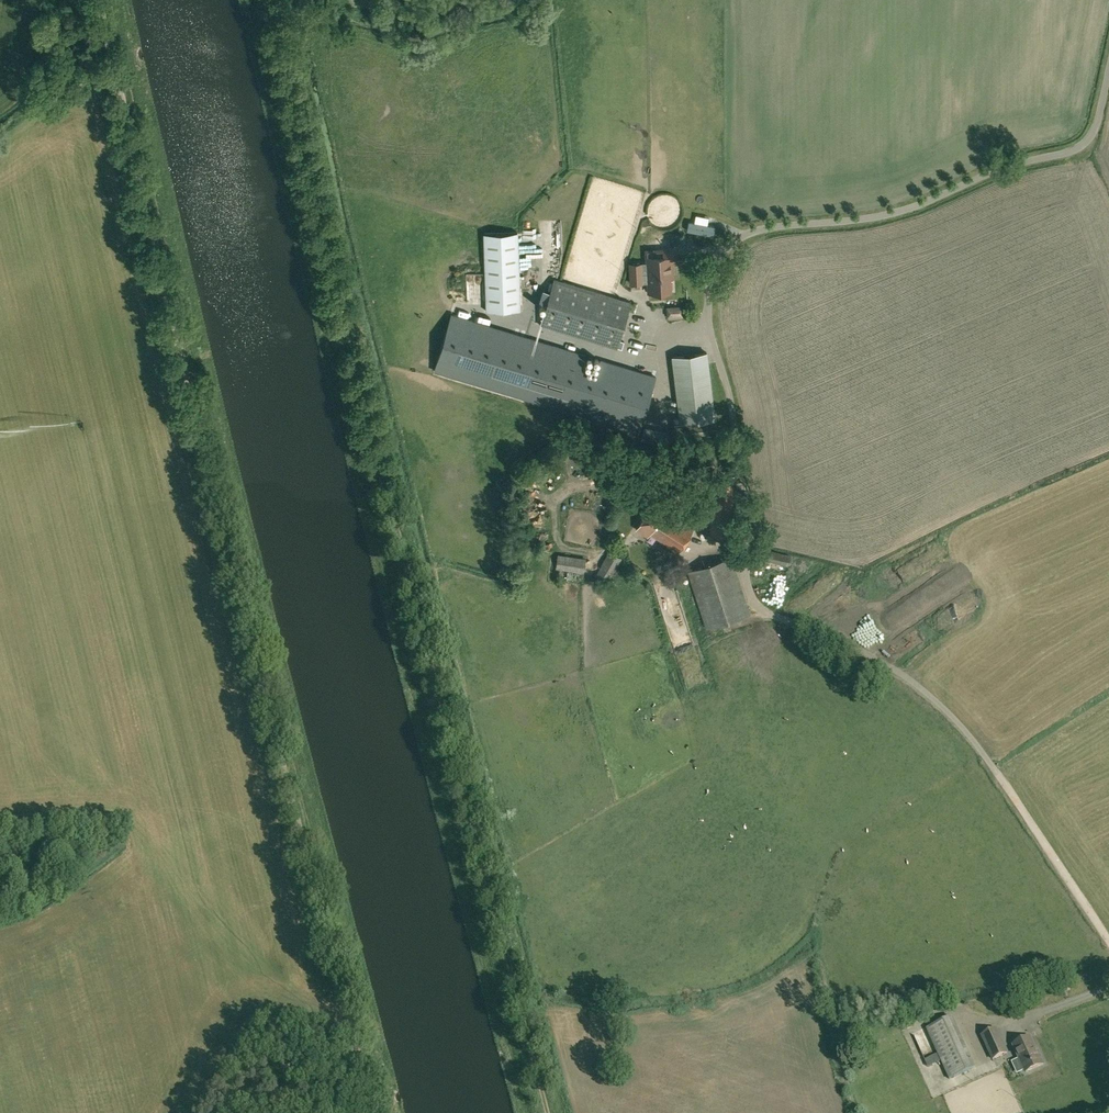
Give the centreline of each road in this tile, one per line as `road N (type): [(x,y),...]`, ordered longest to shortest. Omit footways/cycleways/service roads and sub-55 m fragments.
road 1 (unclassified): [(374,1112),(154,239),(102,0)]
road 2 (track): [(285,0),(444,712),(547,1112)]
road 3 (track): [(712,341),(727,399),(743,568),(754,601),(764,612),(874,657),(947,712),(1108,943)]
road 4 (unclassified): [(712,341),(712,273),(747,231),(899,209),(989,170),(1079,147),(1108,51)]

